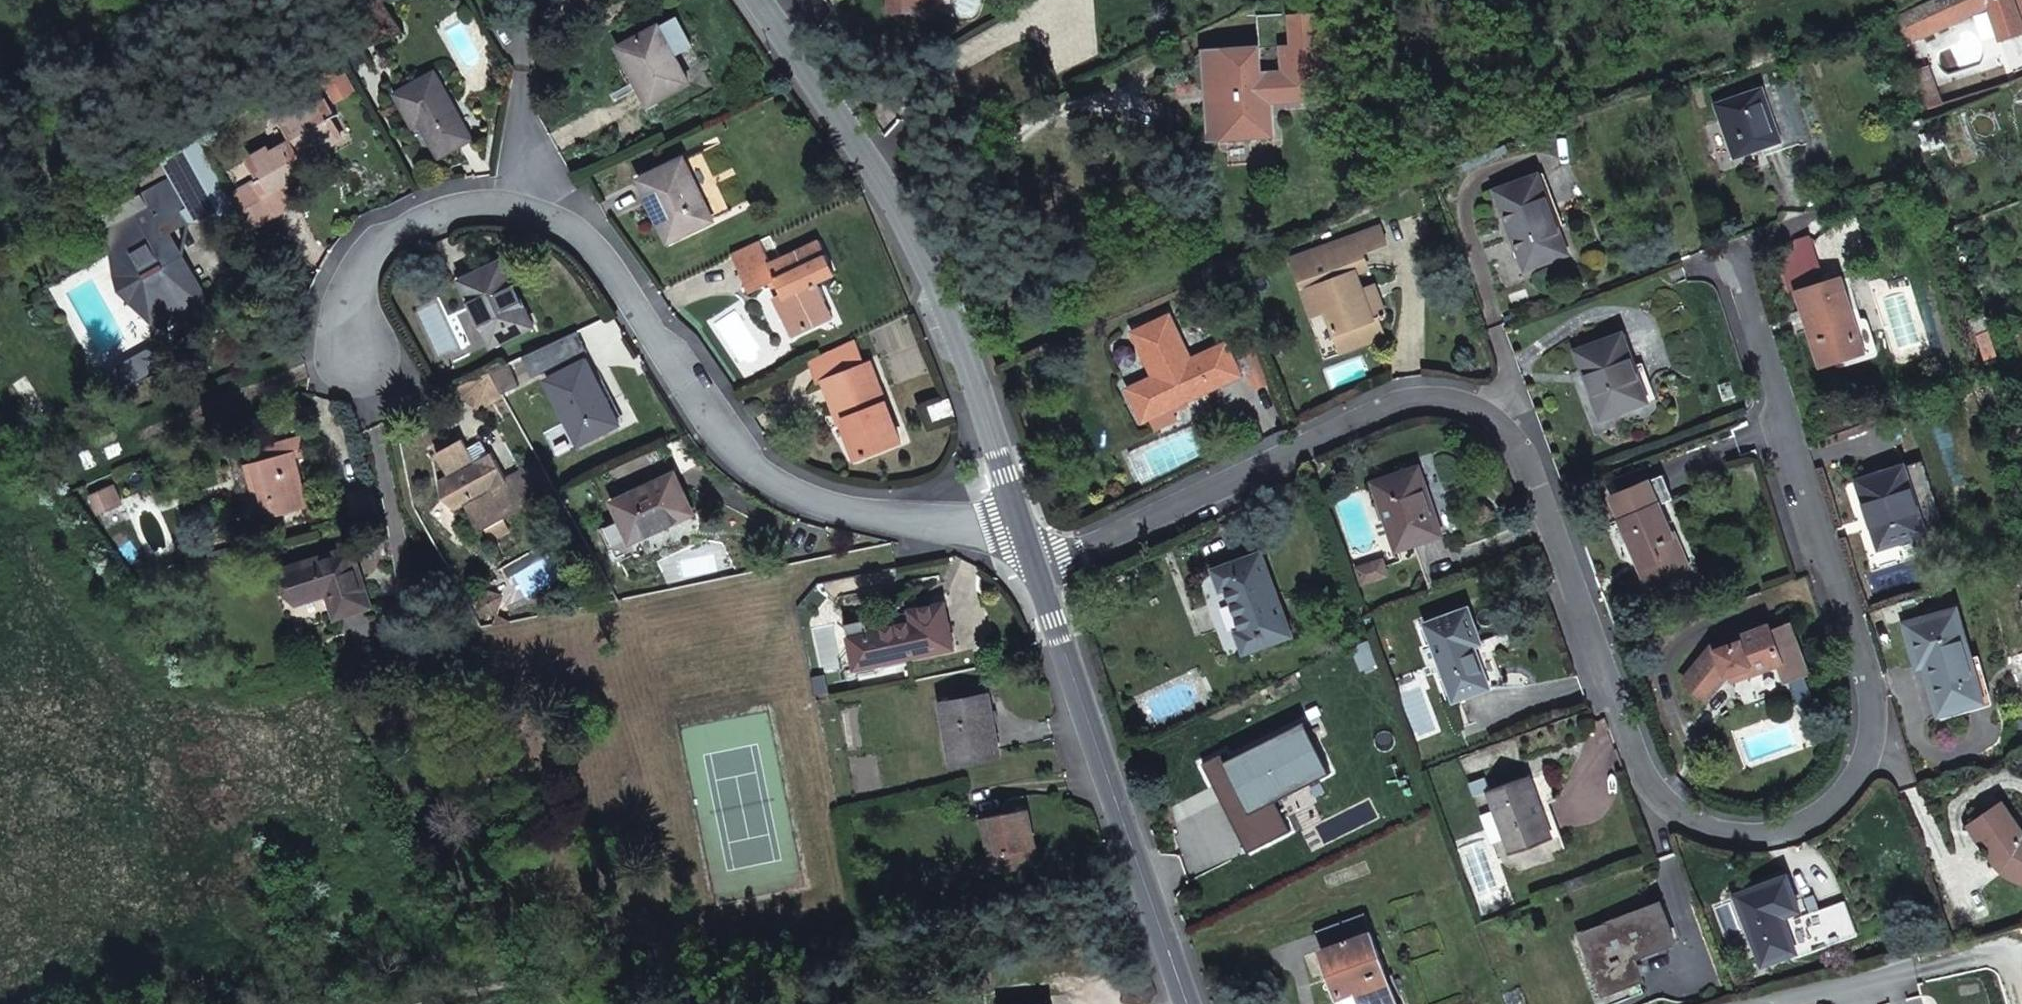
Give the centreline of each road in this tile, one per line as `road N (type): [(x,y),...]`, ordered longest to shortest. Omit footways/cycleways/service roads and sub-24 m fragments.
road 1 (residential): [(1035,572),(1397,400),(1481,405),(1526,442),(1662,799),(1715,829),(1786,836),(1832,800),(1864,749),(1864,679),(1742,284)]
road 2 (residential): [(1018,519),(955,531),(898,523),(818,502),(742,459),(586,236),(546,211),(480,203),(396,228),(370,244),(343,287),(356,351)]
road 3 (residential): [(1018,519),(933,265),(751,0)]
road 4 (residential): [(1185,1003),(1035,572)]

